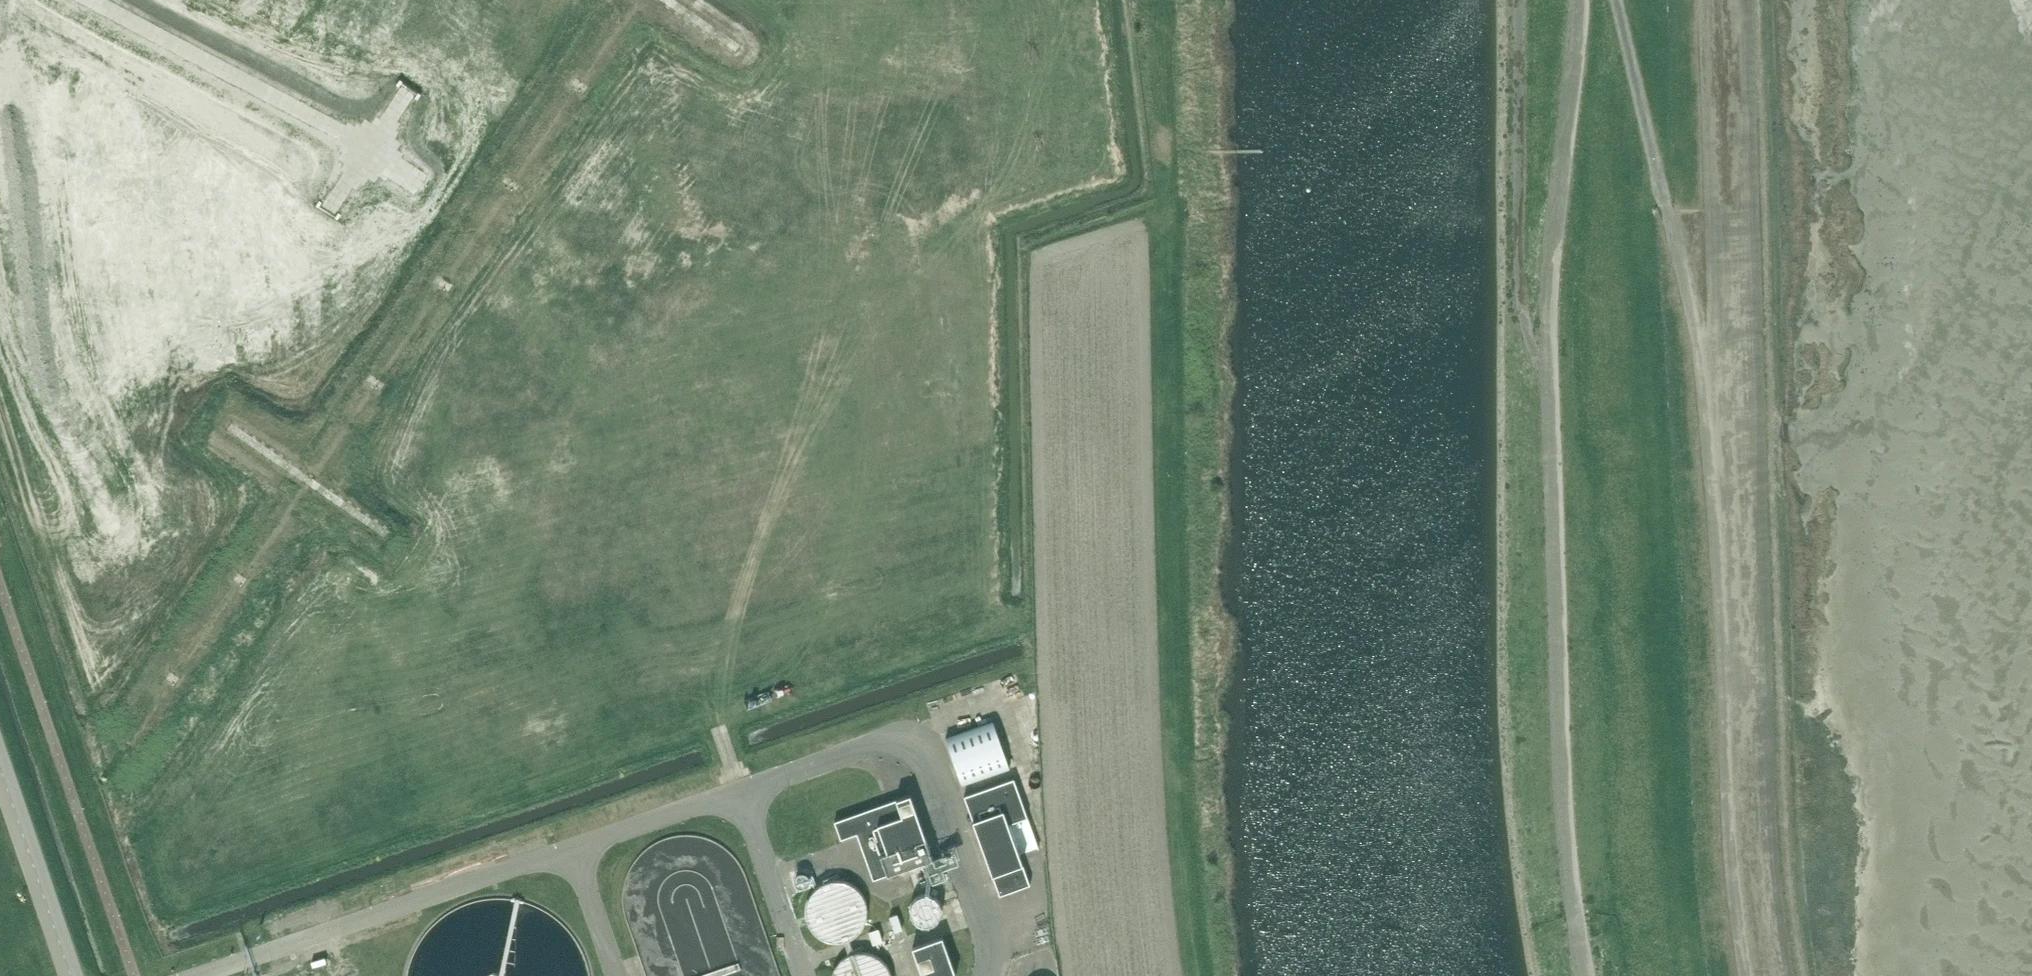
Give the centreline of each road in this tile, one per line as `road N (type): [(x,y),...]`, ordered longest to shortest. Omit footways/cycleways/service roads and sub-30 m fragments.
road 1 (unclassified): [(72,975),(0,767)]

